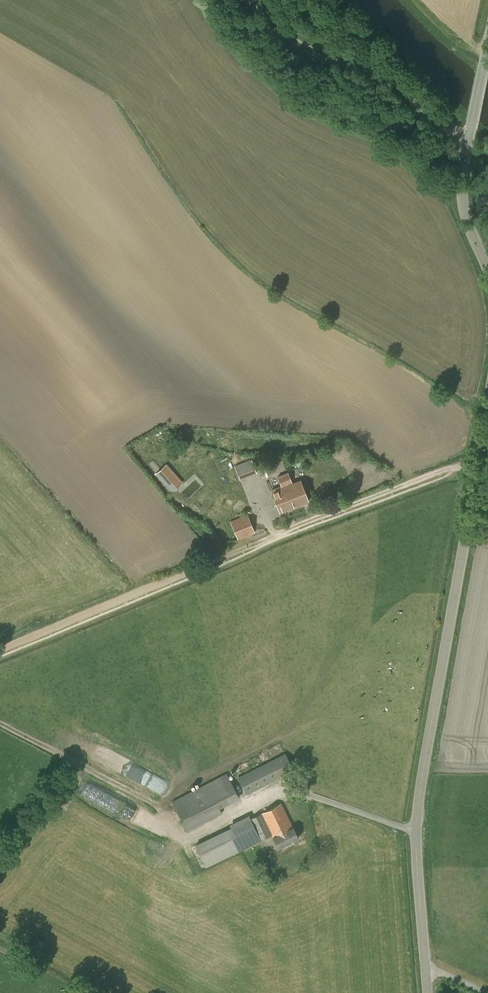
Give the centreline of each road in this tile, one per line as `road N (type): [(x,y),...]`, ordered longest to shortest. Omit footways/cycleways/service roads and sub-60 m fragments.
road 1 (tertiary): [(428,992),(415,833),(487,413)]
road 2 (track): [(480,457),(0,647)]
road 3 (track): [(247,0),(299,50),(390,78),(468,146)]
road 4 (tertiary): [(487,271),(467,220),(462,178),(487,45)]
road 5 (track): [(0,721),(159,804)]

